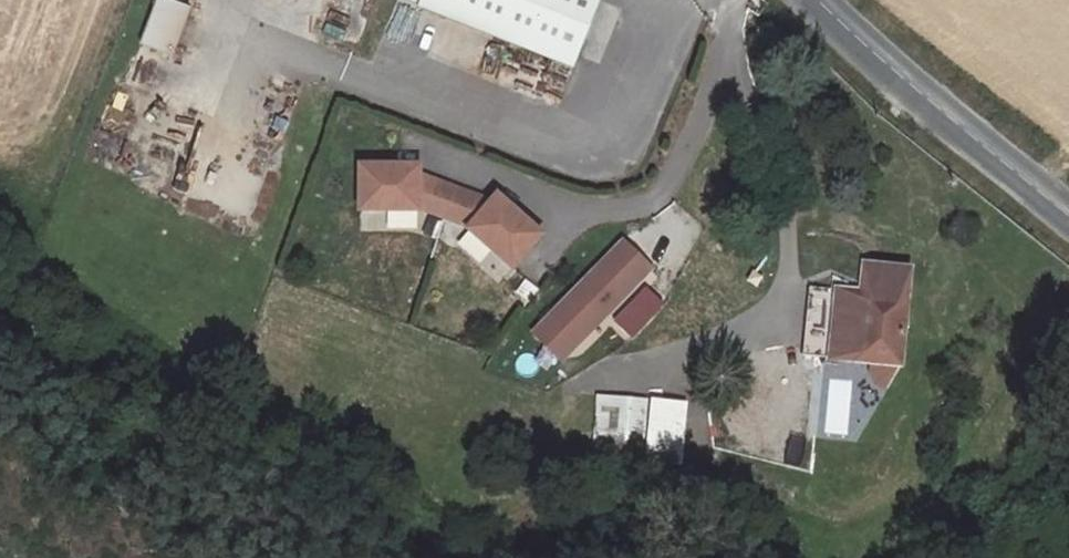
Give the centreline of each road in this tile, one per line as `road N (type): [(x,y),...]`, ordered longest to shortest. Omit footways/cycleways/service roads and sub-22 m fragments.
road 1 (tertiary): [(1068,215),(820,0)]

